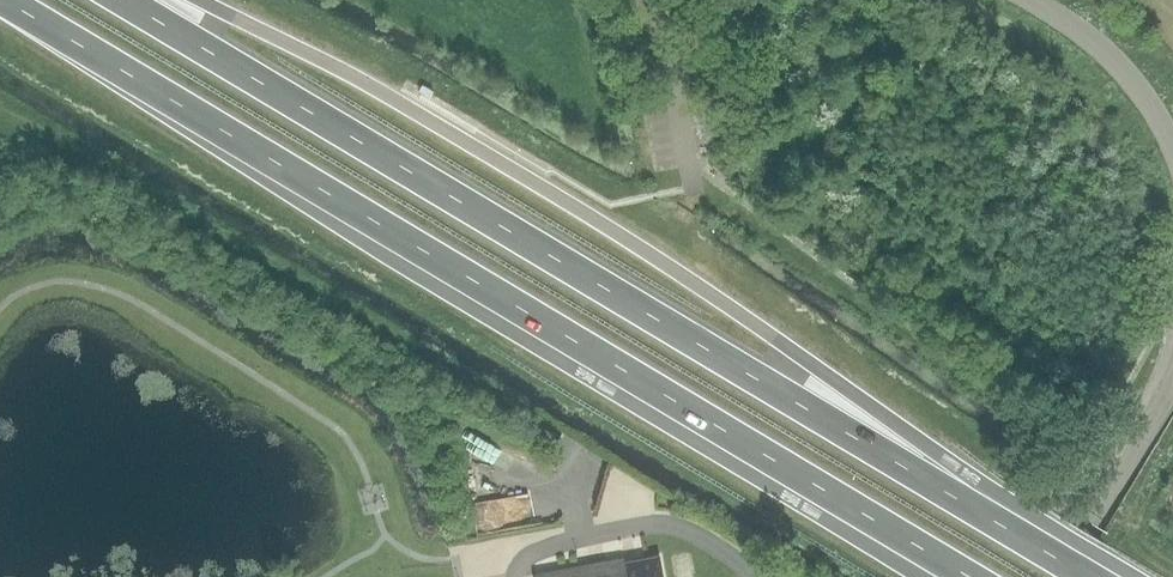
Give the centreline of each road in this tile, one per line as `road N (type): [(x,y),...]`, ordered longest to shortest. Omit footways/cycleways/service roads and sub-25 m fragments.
road 1 (trunk): [(5,0),(970,576)]
road 2 (trunk): [(1088,576),(124,0)]
road 3 (tertiary): [(1060,576),(1172,382)]
road 4 (tertiary): [(1172,145),(1143,94),(1103,50),(1022,0)]
road 5 (unclassified): [(657,0),(692,188)]

